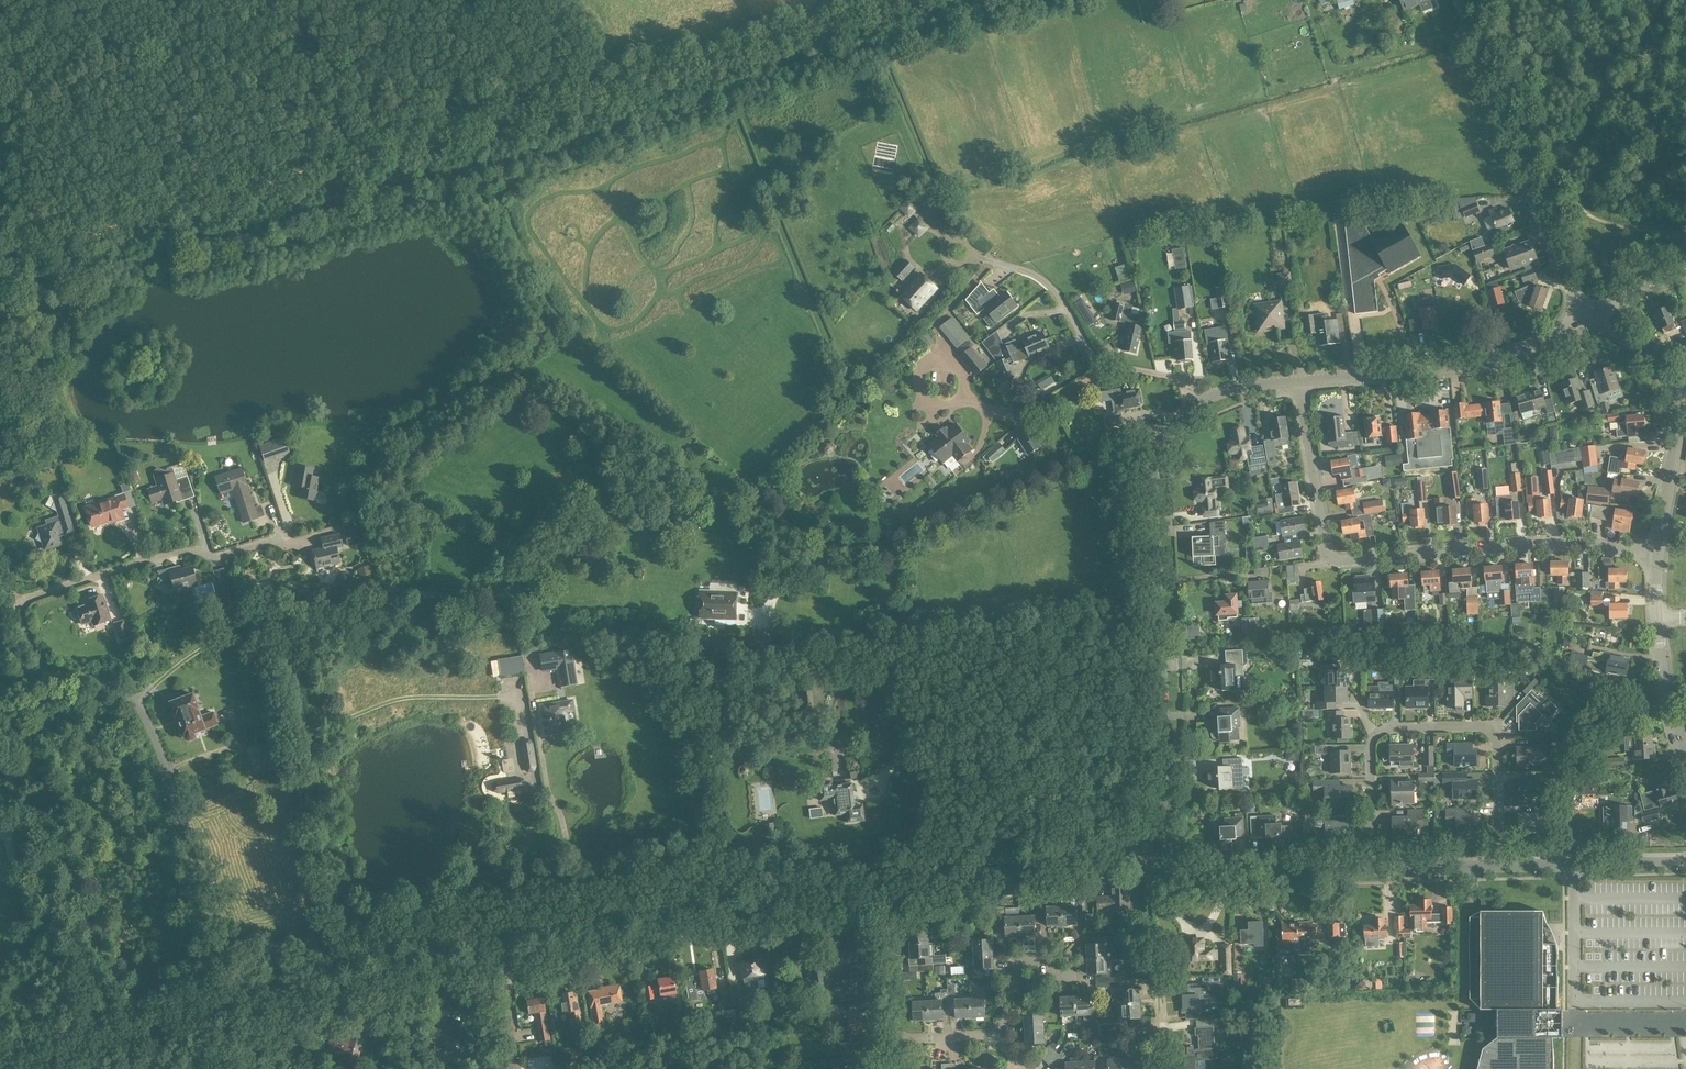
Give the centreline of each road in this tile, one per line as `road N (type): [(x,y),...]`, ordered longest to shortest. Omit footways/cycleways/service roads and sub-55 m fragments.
road 1 (track): [(0,259),(911,0)]
road 2 (unclassified): [(240,1006),(138,704),(113,686),(44,670),(21,606),(182,550),(213,556),(256,543),(301,544)]
road 3 (track): [(138,704),(204,646),(259,632),(289,645),(313,705),(326,716),(344,718),(412,696),(503,697),(519,774)]
road 4 (residential): [(1654,553),(1565,544),(1333,563),(1324,551),(1296,381)]
road 5 (tertiary): [(1138,845),(1160,810),(1165,772),(1154,469),(1171,431),(1194,407)]
road 6 (tertiary): [(507,960),(886,896)]
road 7 (track): [(573,948),(569,913),(595,883),(569,852),(544,782),(530,670),(547,662)]
road 8 (tertiary): [(1296,381),(1476,365),(1510,357),(1584,318)]
road 9 (tertiary): [(240,1006),(507,960)]
road 10 (tertiary): [(886,896),(1138,845)]
road 11 (residential): [(1498,866),(1498,733),(1374,732)]
road 12 (residential): [(1138,845),(1179,877),(1372,869)]
road 13 (tertiary): [(3,1068),(240,1006)]
road 14 (residential): [(1498,866),(1685,862)]
road 15 (residential): [(972,255),(1046,284),(1099,369)]
road 16 (unclassified): [(1521,161),(1458,0)]
road 17 (residential): [(1654,553),(1672,382)]
road 18 (residential): [(1584,318),(1521,161)]
road 19 (residential): [(893,1039),(886,896)]
road 20 (residential): [(1685,758),(1657,676),(1650,620)]
road 21 (residential): [(963,397),(933,405),(920,390),(922,371),(948,360),(964,371),(966,391)]
road 22 (residential): [(1374,732),(1372,869)]
road 23 (residential): [(1372,869),(1498,866)]

